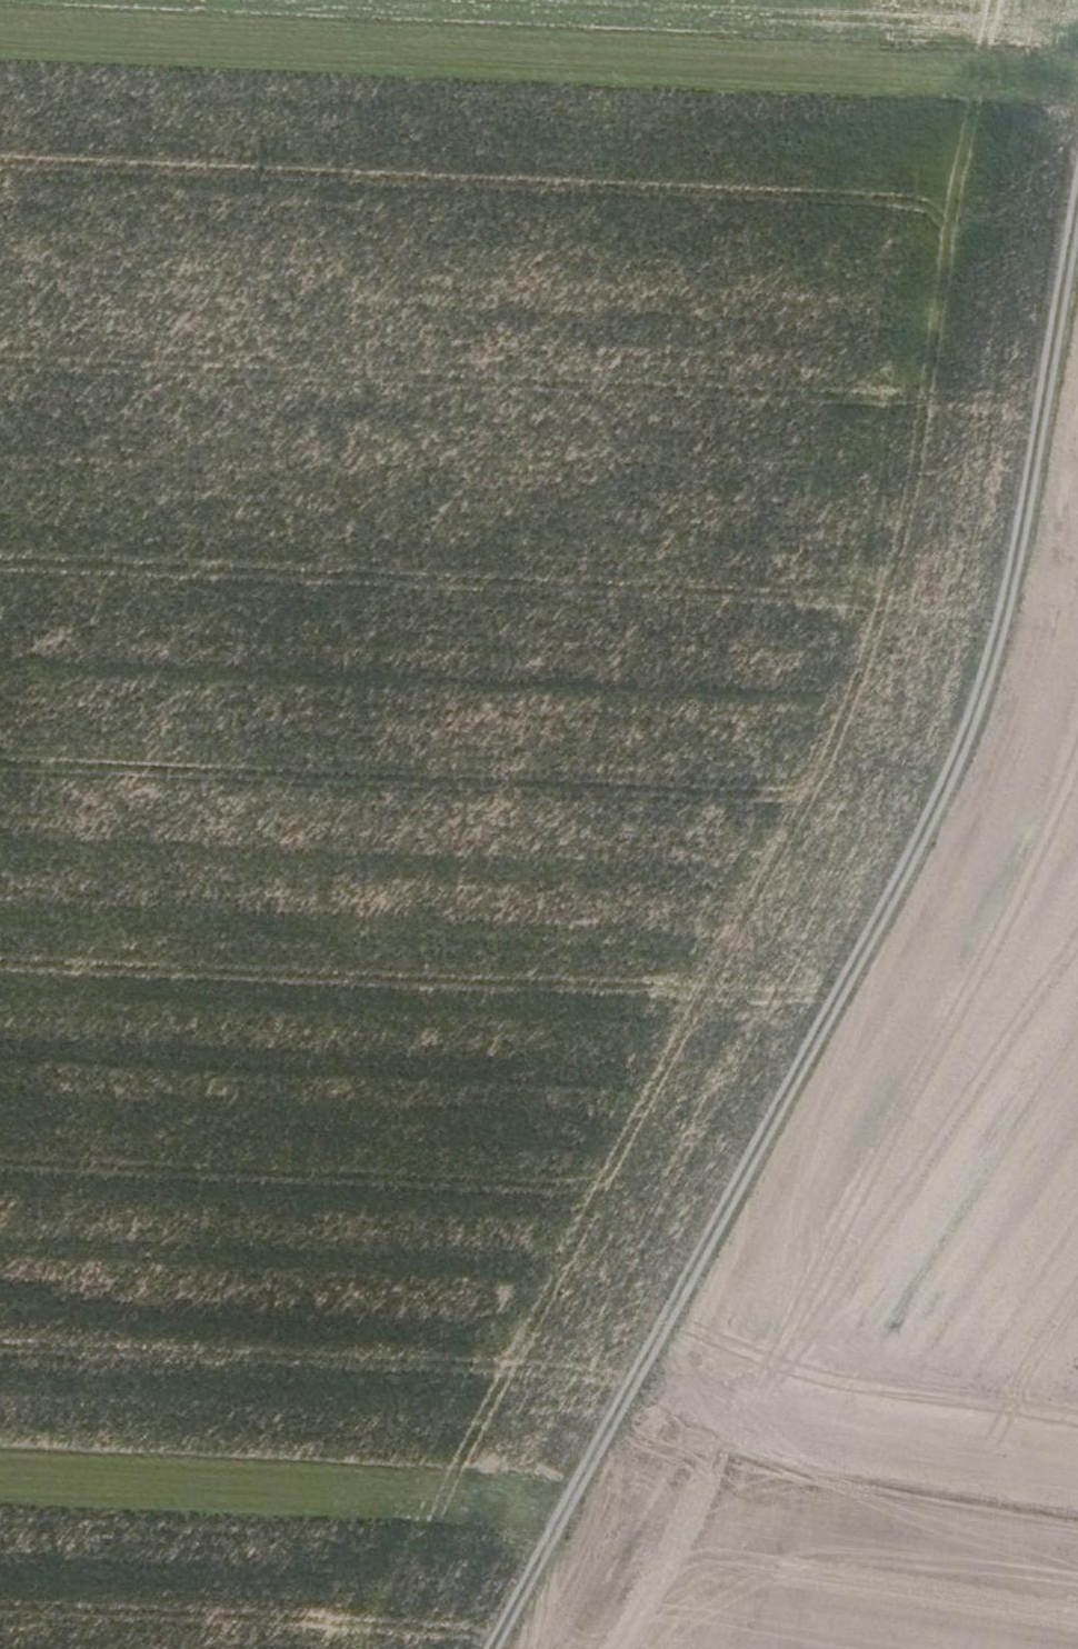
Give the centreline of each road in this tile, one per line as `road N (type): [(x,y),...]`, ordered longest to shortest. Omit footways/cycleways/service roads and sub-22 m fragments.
road 1 (track): [(496,1648),(977,723),(1013,599),(1077,222)]

